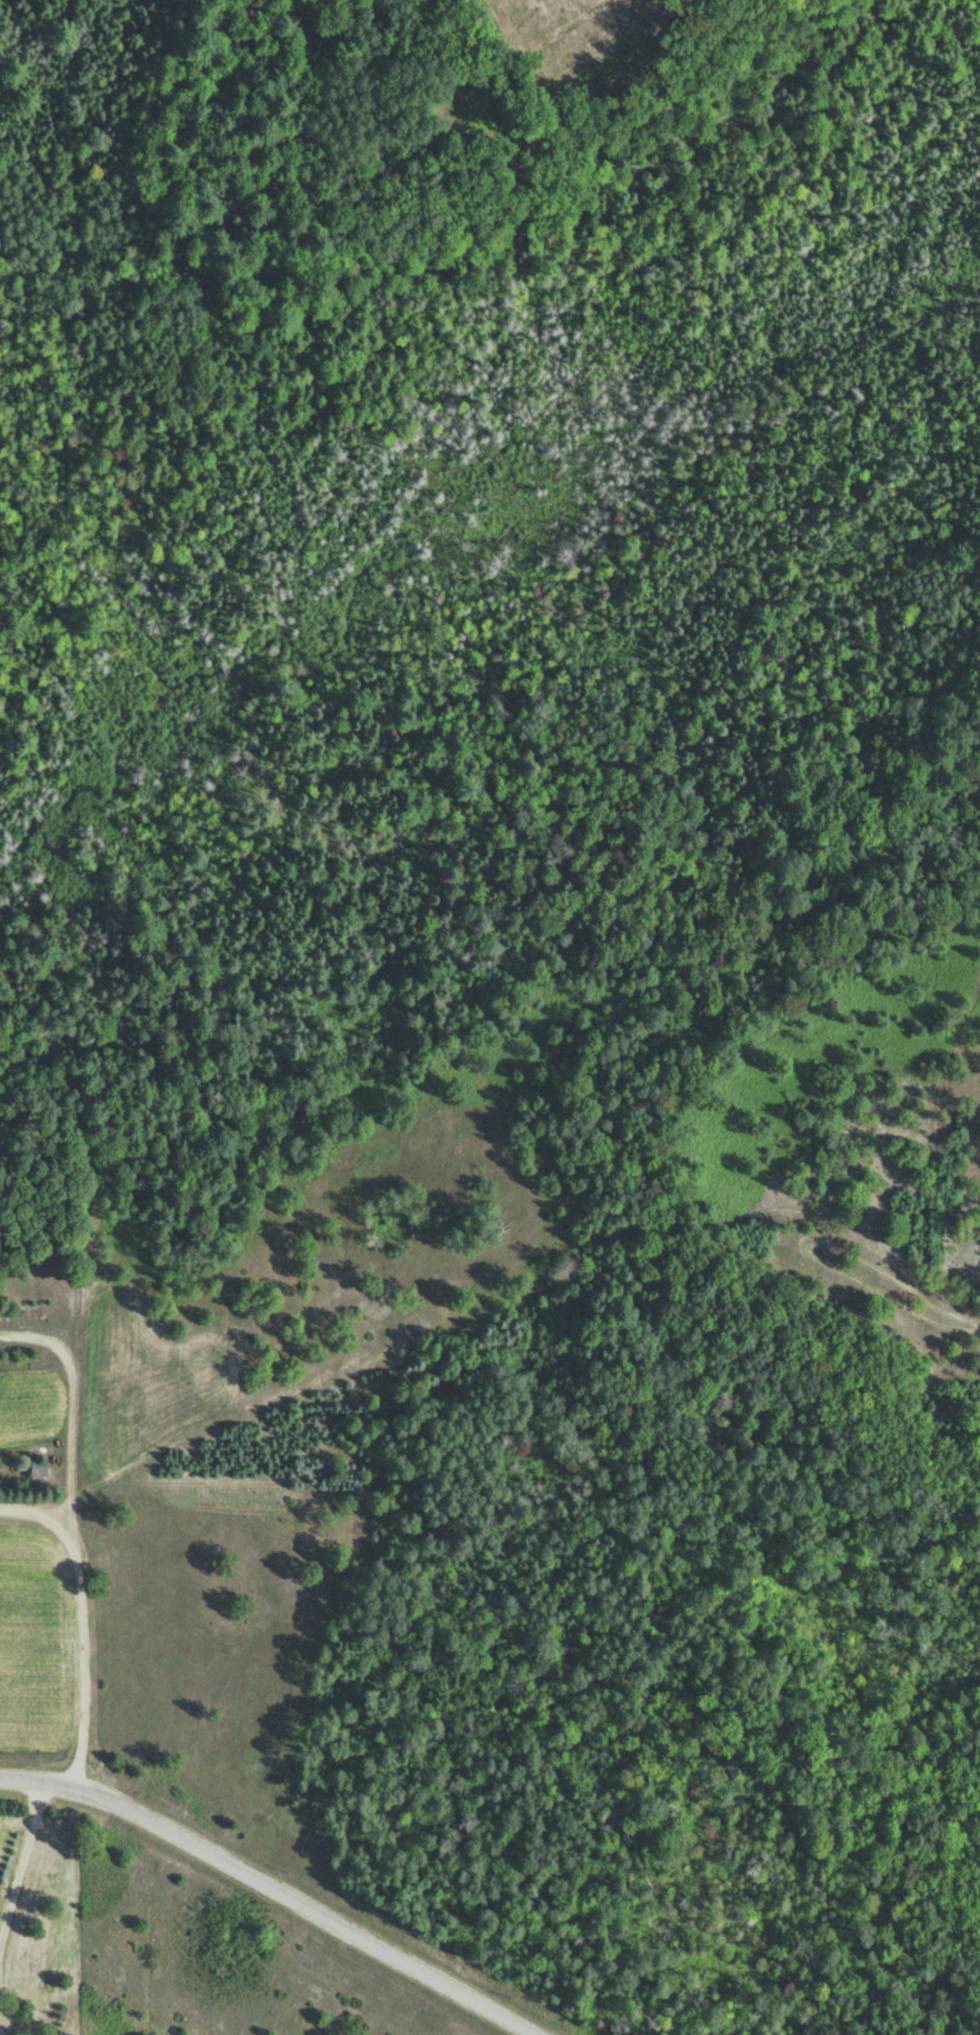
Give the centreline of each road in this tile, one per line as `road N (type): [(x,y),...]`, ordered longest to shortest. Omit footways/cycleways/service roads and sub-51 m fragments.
road 1 (residential): [(0,1779),(74,1786),(186,1836),(543,2034)]

